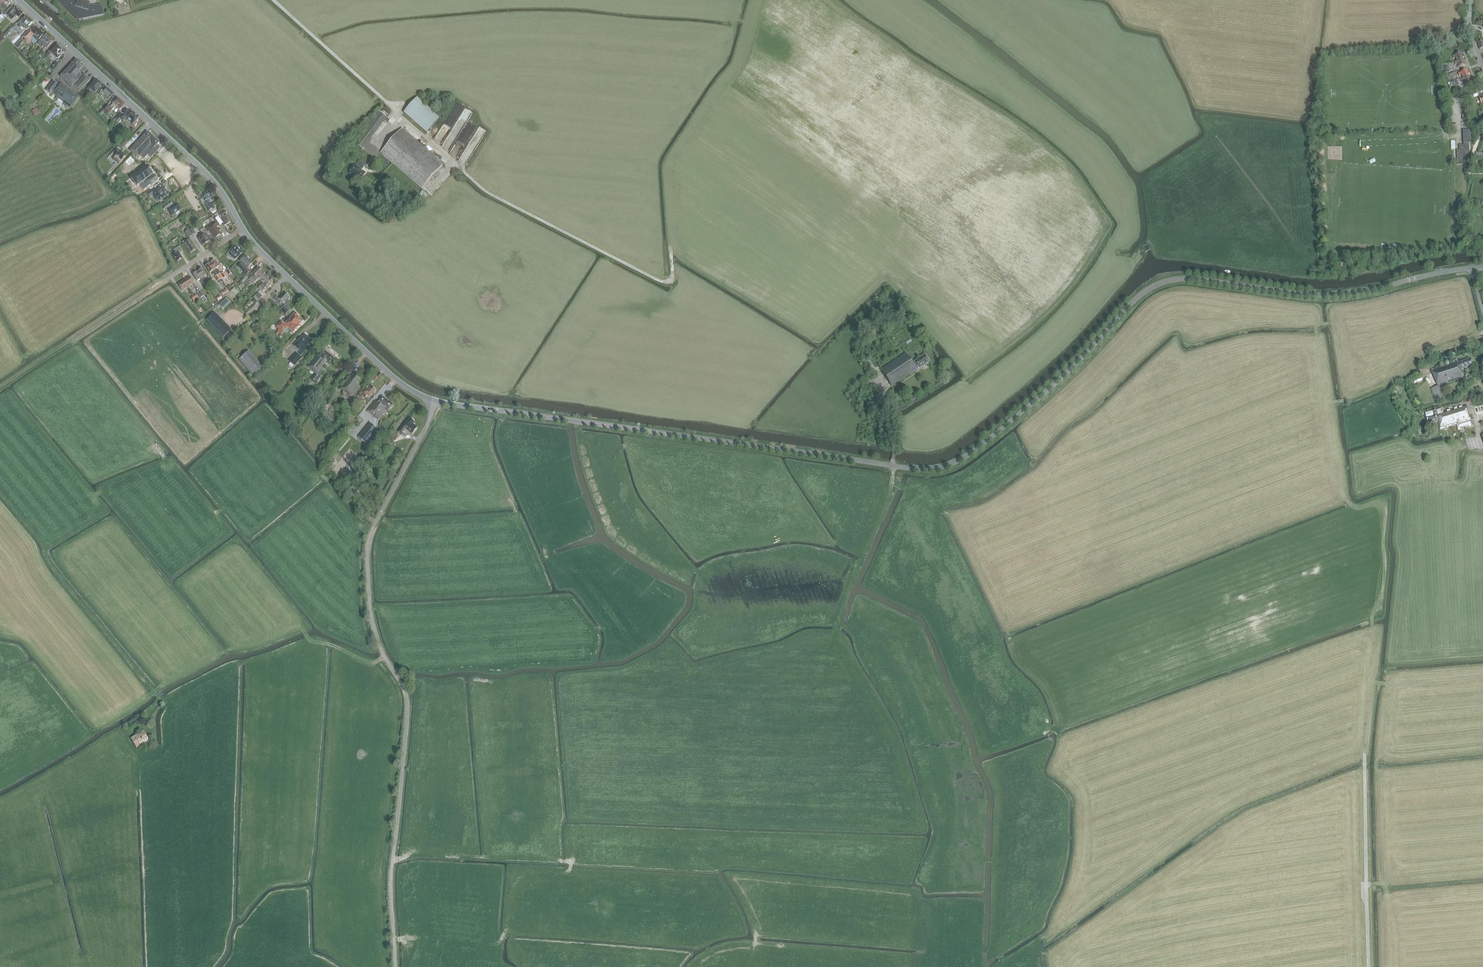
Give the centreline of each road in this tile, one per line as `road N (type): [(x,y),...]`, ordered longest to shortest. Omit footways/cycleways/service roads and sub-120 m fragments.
road 1 (tertiary): [(494,410),(938,468),(984,442),(1137,298),(1168,281),(1325,296),(1472,268)]
road 2 (unclassified): [(395,966),(391,875),(407,703),(372,621),(367,552),(434,401)]
road 3 (tertiary): [(243,229),(202,169),(19,0)]
road 4 (track): [(0,493),(157,696),(146,726)]
road 5 (tertiary): [(434,401),(389,374),(243,229)]
road 6 (track): [(169,277),(0,387)]
road 7 (track): [(838,629),(887,506),(893,466)]

